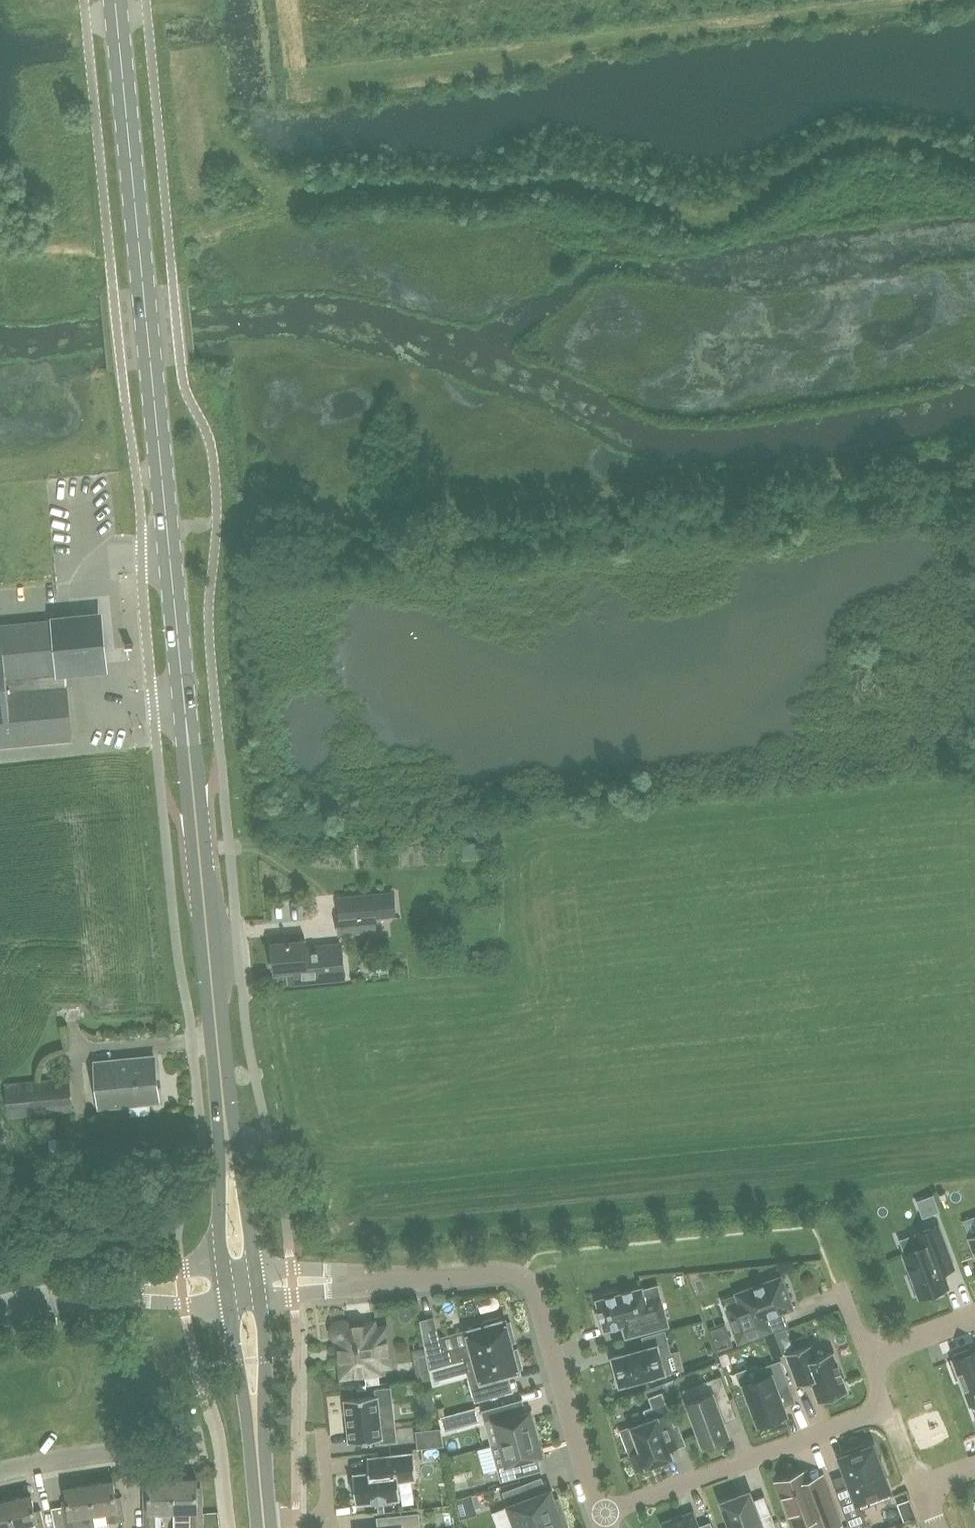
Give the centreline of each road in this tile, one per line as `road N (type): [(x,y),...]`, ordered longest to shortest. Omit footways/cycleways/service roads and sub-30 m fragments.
road 1 (secondary): [(240,1285),(116,0)]
road 2 (track): [(974,157),(884,133),(735,207),(538,183),(329,194),(170,237)]
road 3 (residential): [(240,1285),(524,1280),(536,1293),(599,1517)]
road 4 (residential): [(599,1517),(879,1413)]
road 5 (secondary): [(265,1527),(240,1285)]
road 6 (unclassified): [(0,1310),(31,1301),(240,1285)]
road 7 (residential): [(0,1472),(178,1446)]

